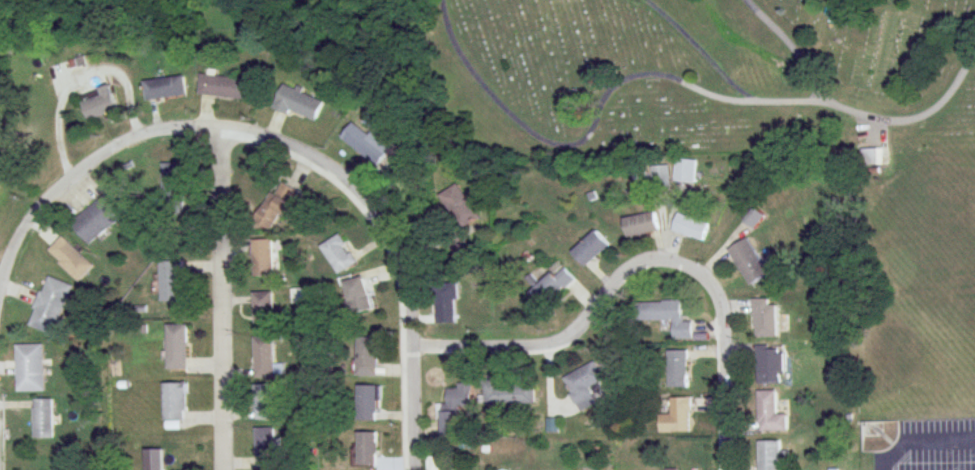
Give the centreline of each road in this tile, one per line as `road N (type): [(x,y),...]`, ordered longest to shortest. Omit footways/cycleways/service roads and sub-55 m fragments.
road 1 (residential): [(726,469),(720,299),(703,269),(678,258),(653,258),(632,270),(561,343),(412,349)]
road 2 (residential): [(415,469),(404,272),(367,204),(327,167),(222,130)]
road 3 (residential): [(225,469),(222,130)]
road 4 (residential): [(0,304),(20,241),(62,190),(103,158),(163,132),(222,130)]

